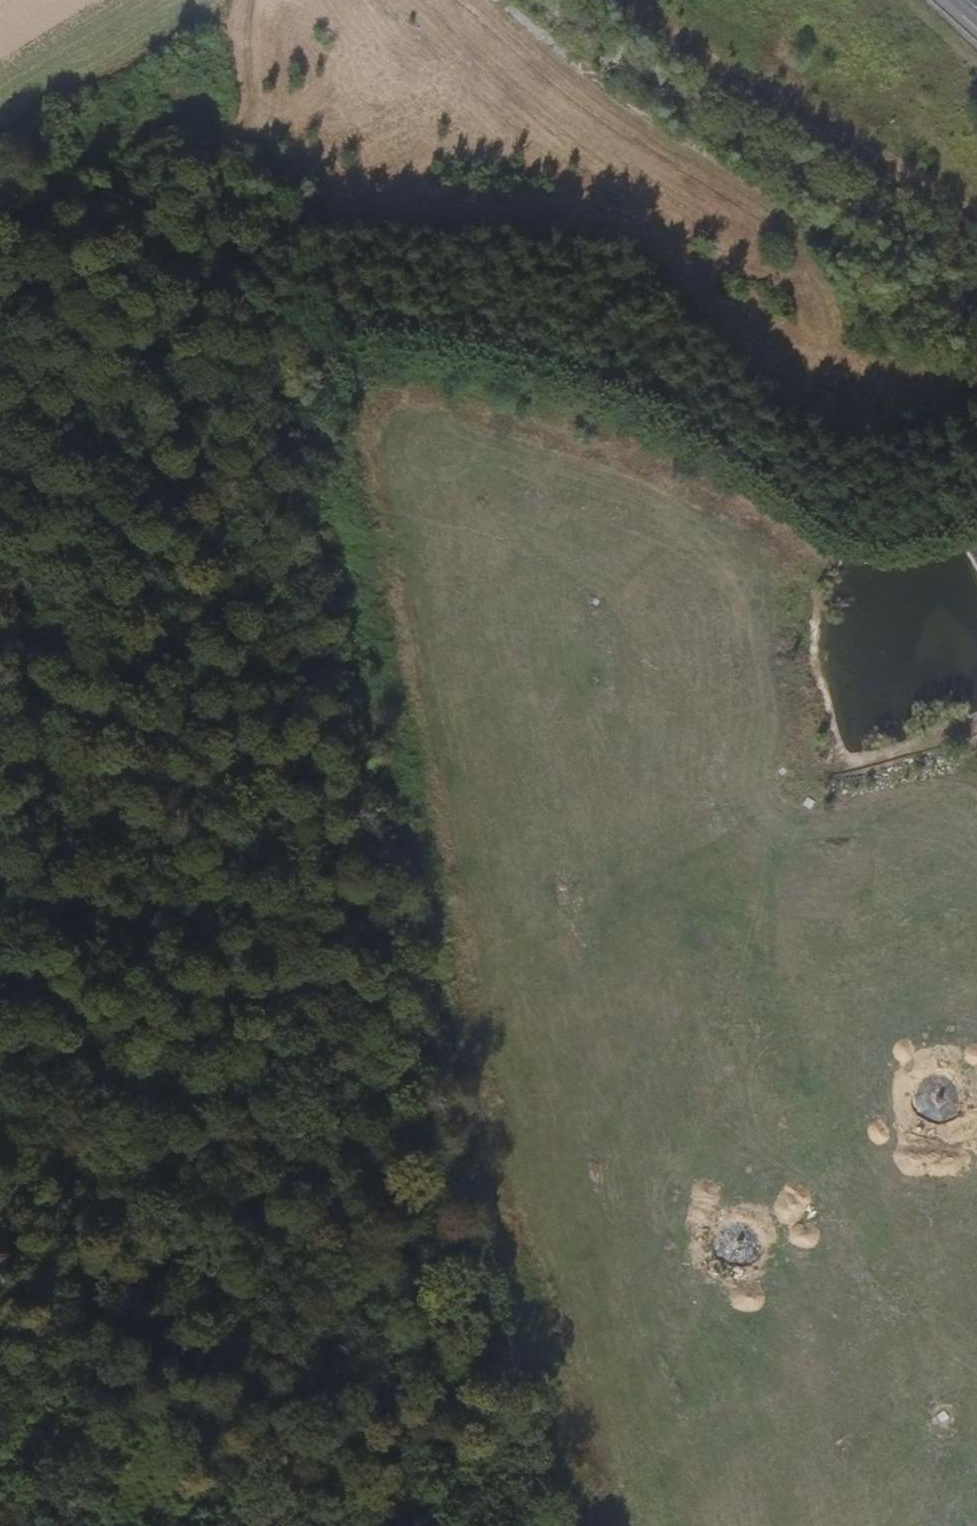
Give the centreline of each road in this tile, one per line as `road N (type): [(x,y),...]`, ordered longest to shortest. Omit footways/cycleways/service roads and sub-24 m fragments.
road 1 (track): [(254,0),(245,44),(243,231),(282,445)]
road 2 (track): [(624,0),(716,72),(976,226)]

